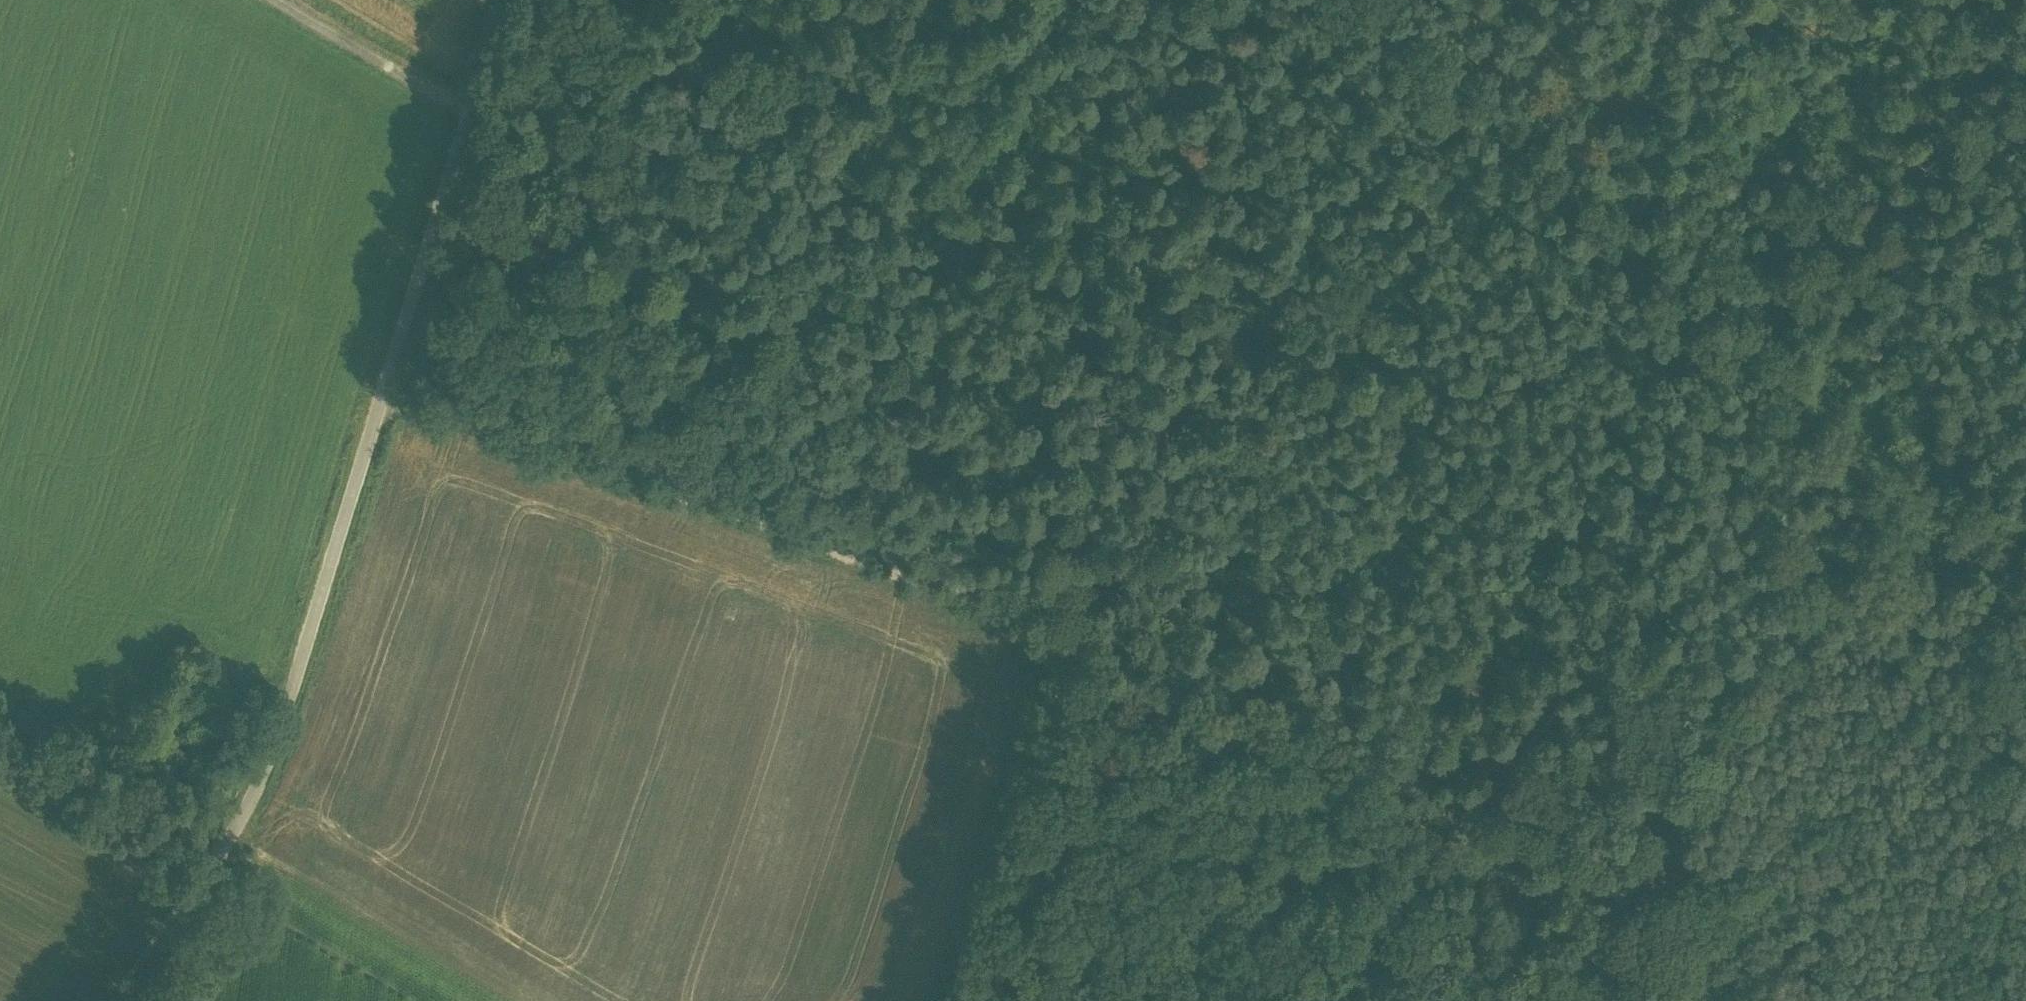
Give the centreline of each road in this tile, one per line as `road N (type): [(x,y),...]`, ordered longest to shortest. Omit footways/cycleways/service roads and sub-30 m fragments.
road 1 (unclassified): [(510,0),(264,773),(120,1000)]
road 2 (track): [(276,0),(475,114)]

